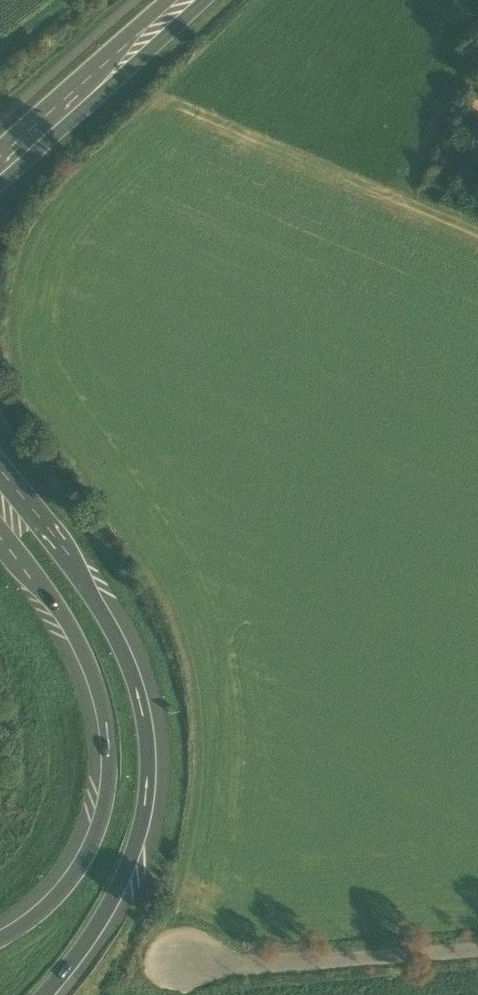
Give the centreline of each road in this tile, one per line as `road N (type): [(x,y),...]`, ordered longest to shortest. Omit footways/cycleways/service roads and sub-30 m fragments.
road 1 (motorway): [(40,994),(90,939),(133,856),(148,752),(142,706),(116,639),(0,480)]
road 2 (motorway): [(0,537),(73,626),(103,703),(110,763),(93,840),(60,895),(0,939)]
road 3 (track): [(477,949),(245,967),(175,957)]
road 4 (tertiary): [(0,162),(182,0)]

